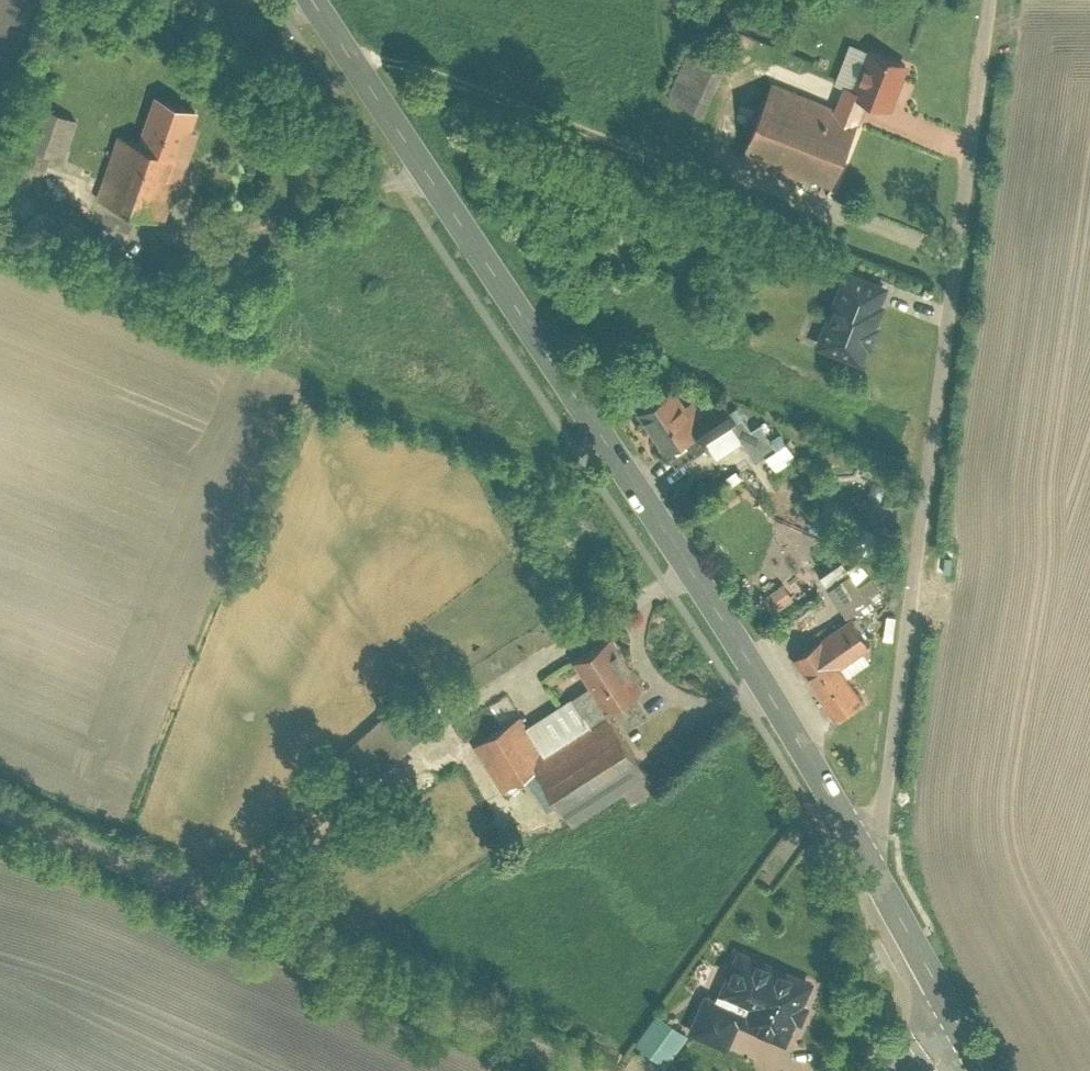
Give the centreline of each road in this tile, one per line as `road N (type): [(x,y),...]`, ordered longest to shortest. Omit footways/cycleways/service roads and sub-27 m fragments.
road 1 (tertiary): [(308,0),(690,566),(871,852)]
road 2 (unclassified): [(871,852),(895,732),(988,0)]
road 3 (unclassified): [(588,1070),(0,807)]
road 4 (tertiary): [(871,852),(897,933),(946,1017)]

